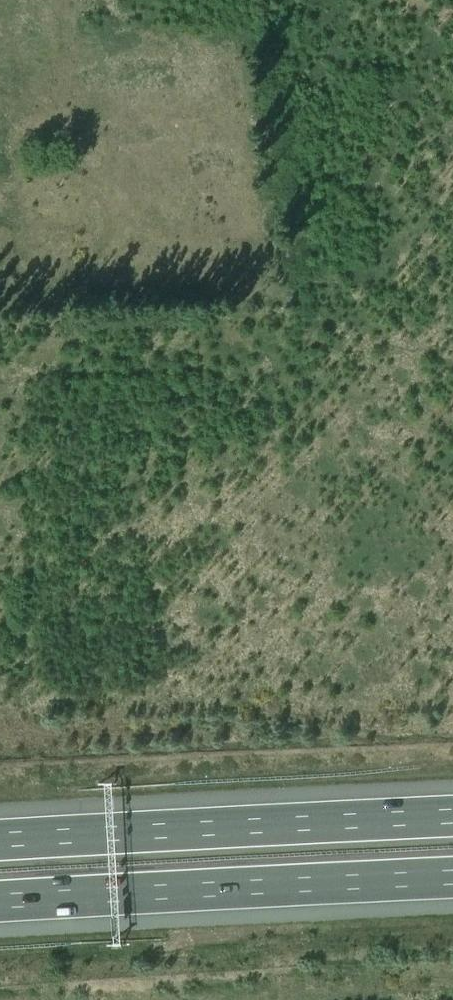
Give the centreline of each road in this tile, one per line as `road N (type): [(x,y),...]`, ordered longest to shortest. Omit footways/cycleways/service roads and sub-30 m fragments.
road 1 (motorway): [(0,904),(452,880)]
road 2 (motorway): [(452,821),(0,844)]

